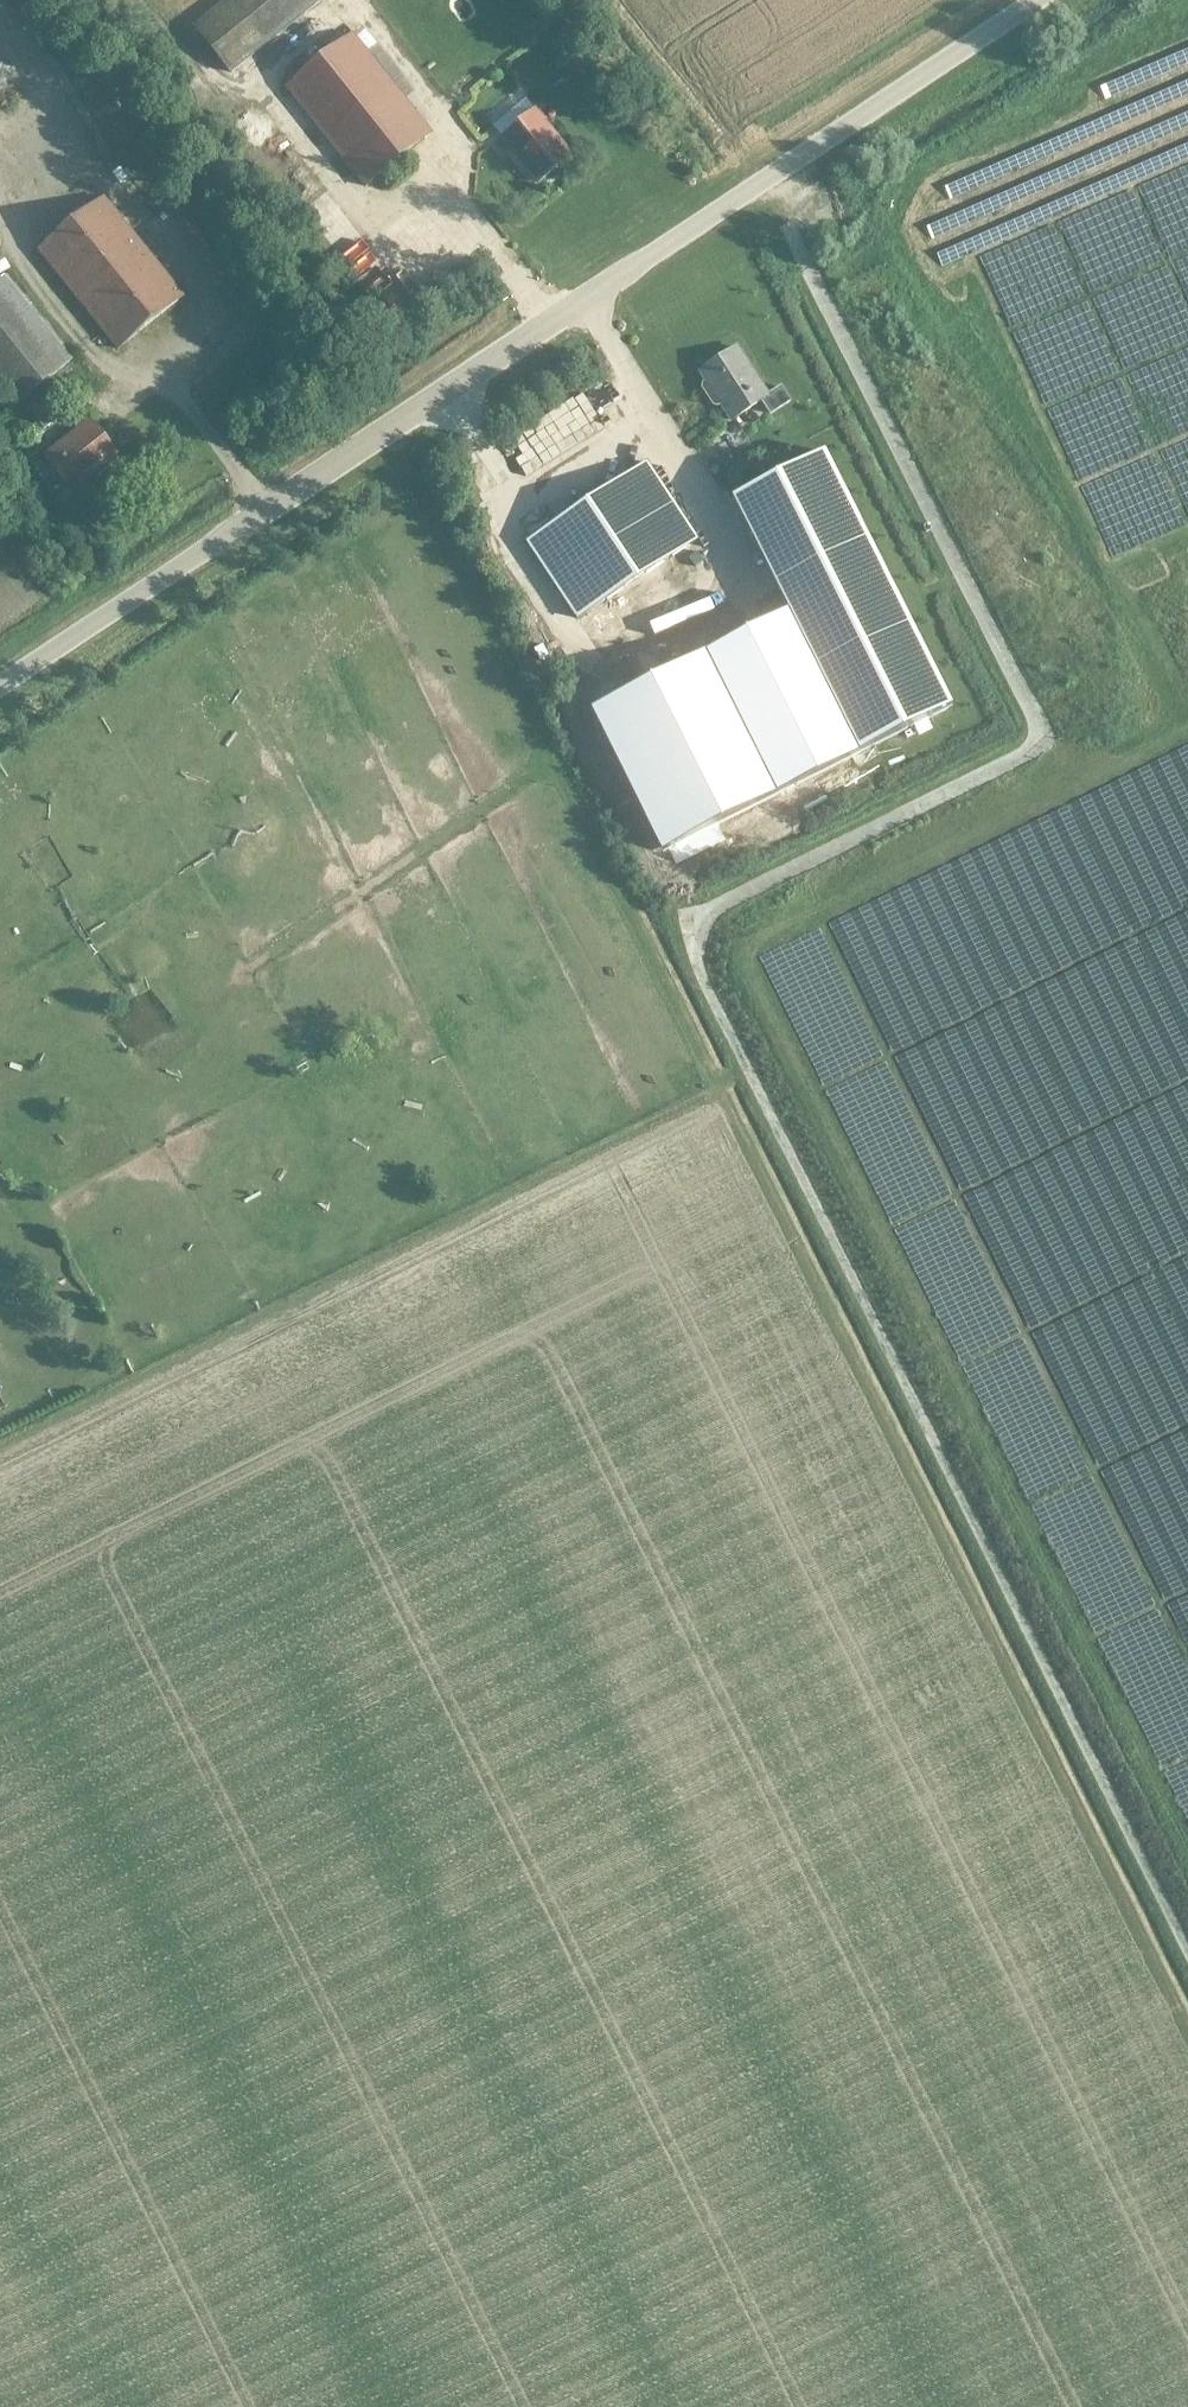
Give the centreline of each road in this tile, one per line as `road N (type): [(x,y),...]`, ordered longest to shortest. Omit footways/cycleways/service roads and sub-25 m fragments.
road 1 (unclassified): [(1033,0),(0,684)]

